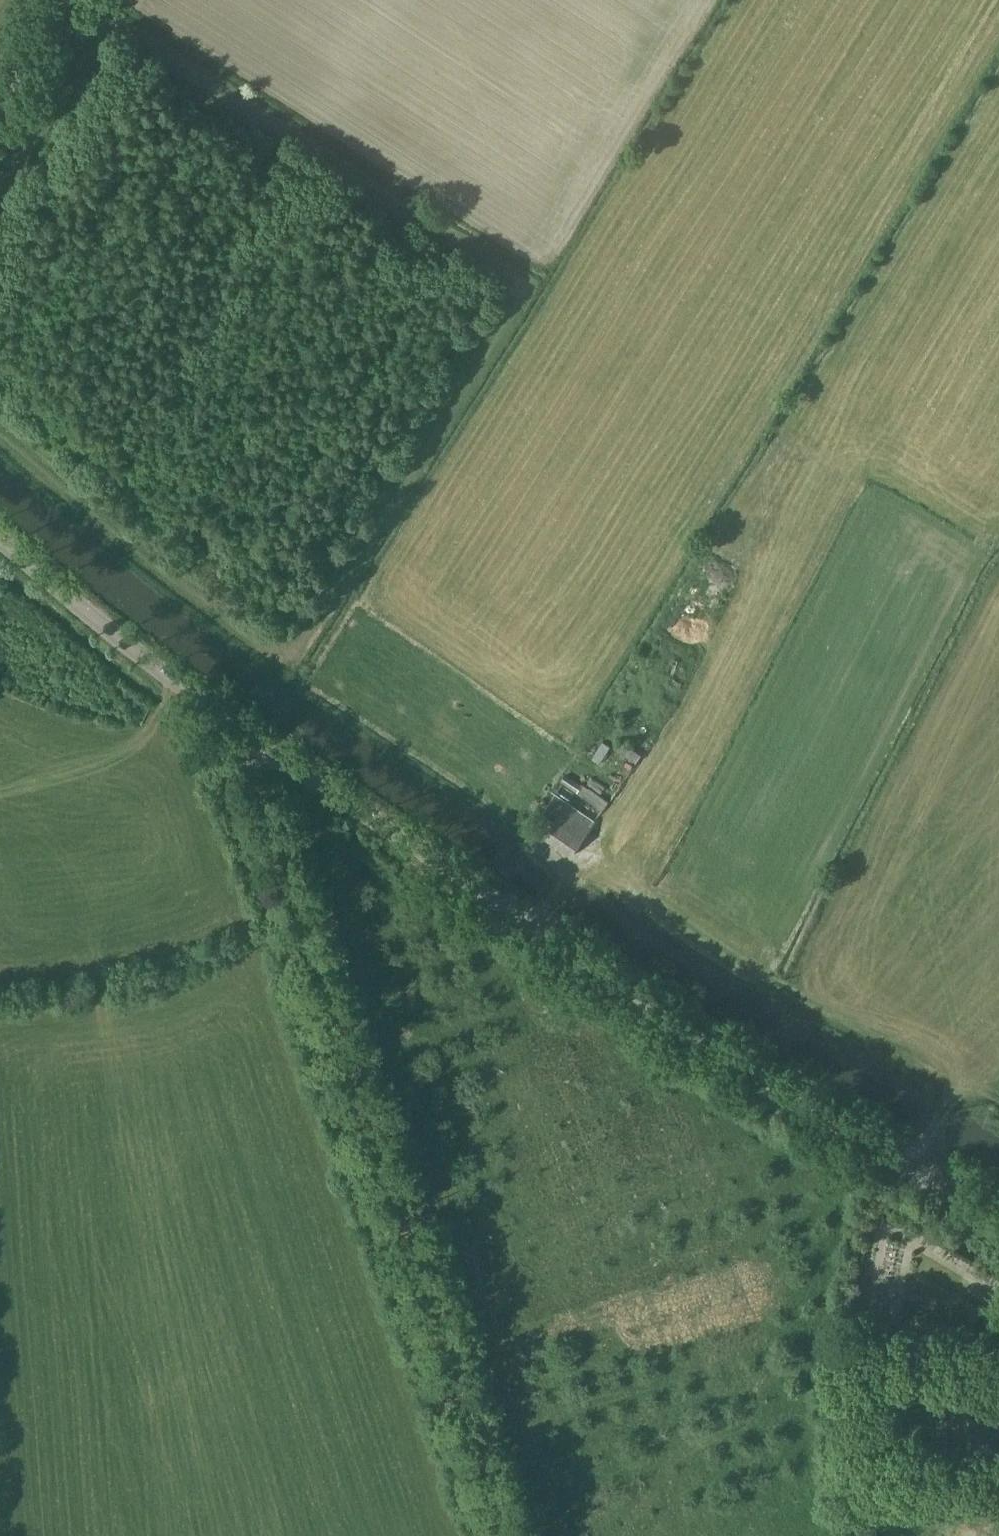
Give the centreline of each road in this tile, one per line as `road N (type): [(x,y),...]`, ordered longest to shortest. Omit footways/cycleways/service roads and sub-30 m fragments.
road 1 (unclassified): [(998,1220),(776,1084),(275,755),(0,538)]
road 2 (track): [(232,725),(518,1535)]

